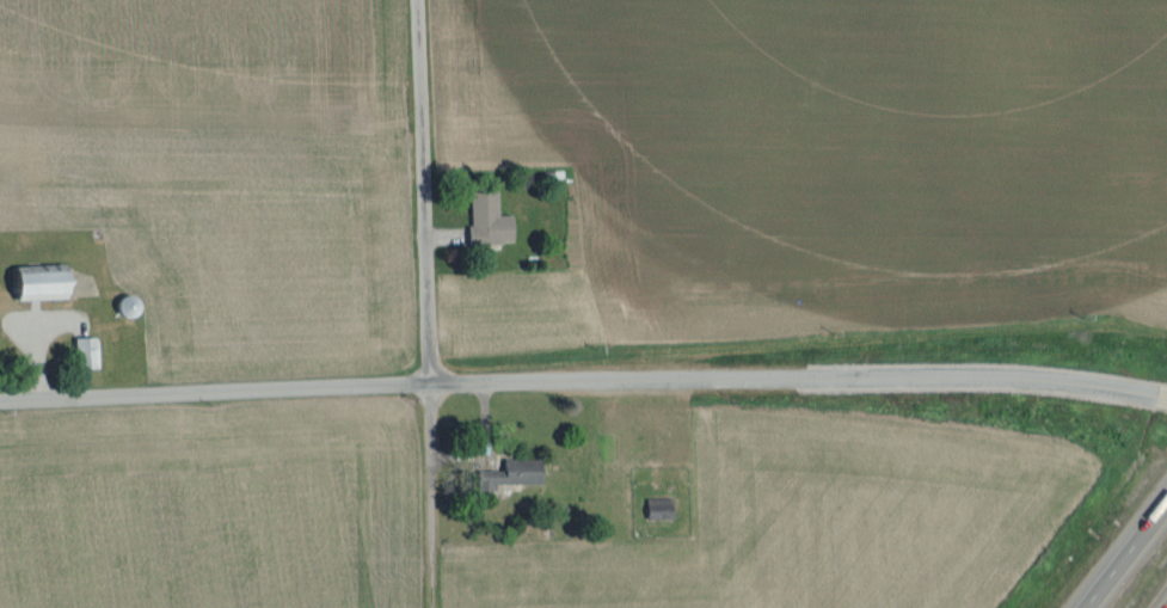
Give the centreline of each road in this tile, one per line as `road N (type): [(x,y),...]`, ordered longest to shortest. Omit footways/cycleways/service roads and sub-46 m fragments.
road 1 (tertiary): [(1157,398),(958,380),(432,383),(0,402)]
road 2 (residential): [(432,383),(418,0)]
road 3 (residential): [(434,607),(432,383)]
road 4 (motorway): [(1166,499),(1082,607)]

